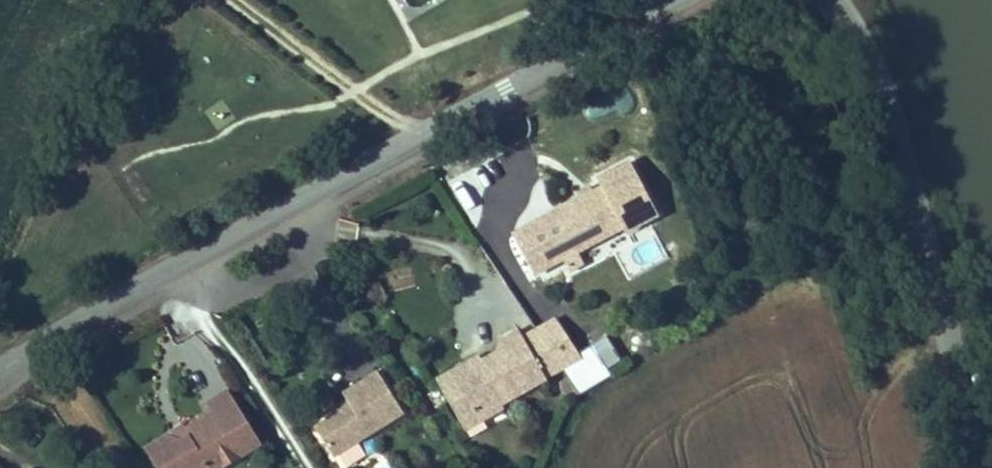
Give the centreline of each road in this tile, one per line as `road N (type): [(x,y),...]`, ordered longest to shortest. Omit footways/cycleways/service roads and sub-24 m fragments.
road 1 (tertiary): [(0,370),(663,0)]
road 2 (unclassified): [(839,0),(917,197),(968,390),(979,467)]

